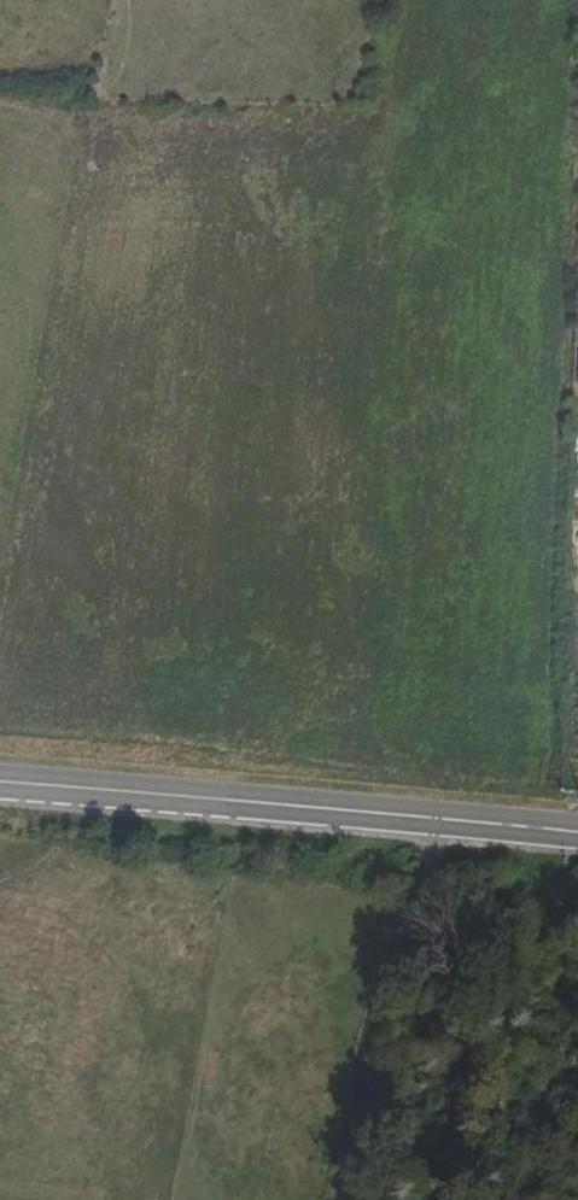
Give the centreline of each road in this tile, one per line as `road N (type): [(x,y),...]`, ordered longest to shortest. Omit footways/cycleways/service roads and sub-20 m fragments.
road 1 (primary): [(0,783),(577,832)]

